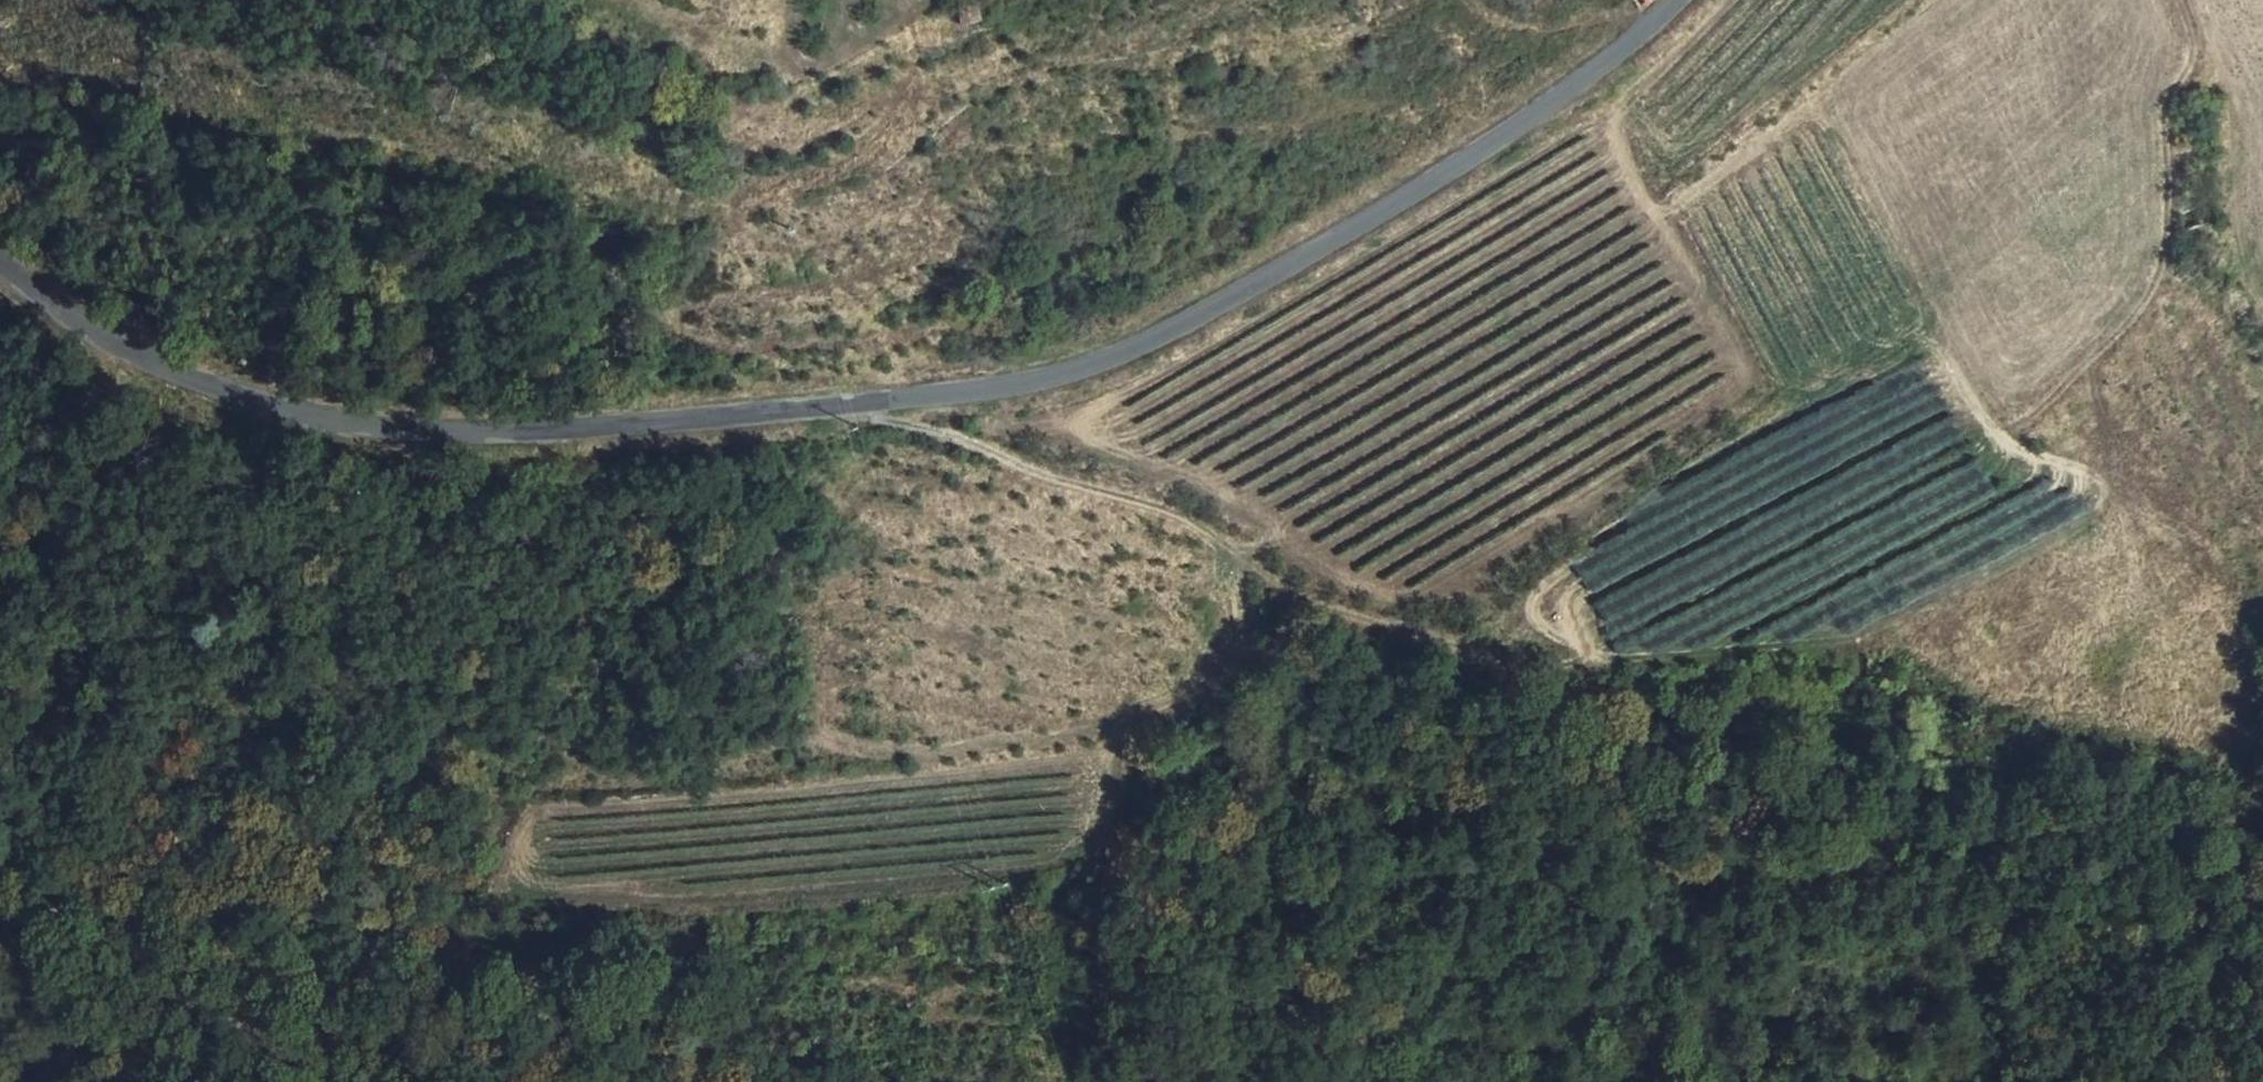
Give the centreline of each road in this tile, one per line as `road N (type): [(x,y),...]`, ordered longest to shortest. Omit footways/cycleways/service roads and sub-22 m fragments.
road 1 (tertiary): [(1671,0),(1541,116),(1380,217),(1070,380),(960,398),(480,439),(354,427),(225,396),(101,335),(0,258)]
road 2 (track): [(377,1081),(35,865),(0,828)]

